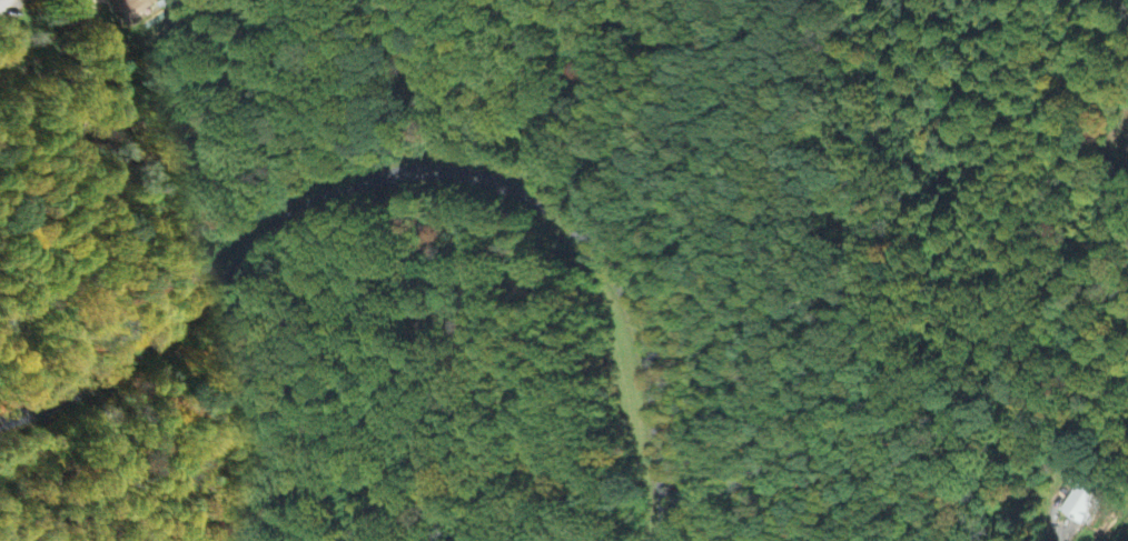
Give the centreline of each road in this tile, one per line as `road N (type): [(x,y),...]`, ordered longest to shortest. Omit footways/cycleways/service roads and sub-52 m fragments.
road 1 (secondary): [(0,421),(75,395),(130,361),(310,203),(388,174),(472,176),(547,207),(588,243),(617,284),(649,379),(666,540)]

